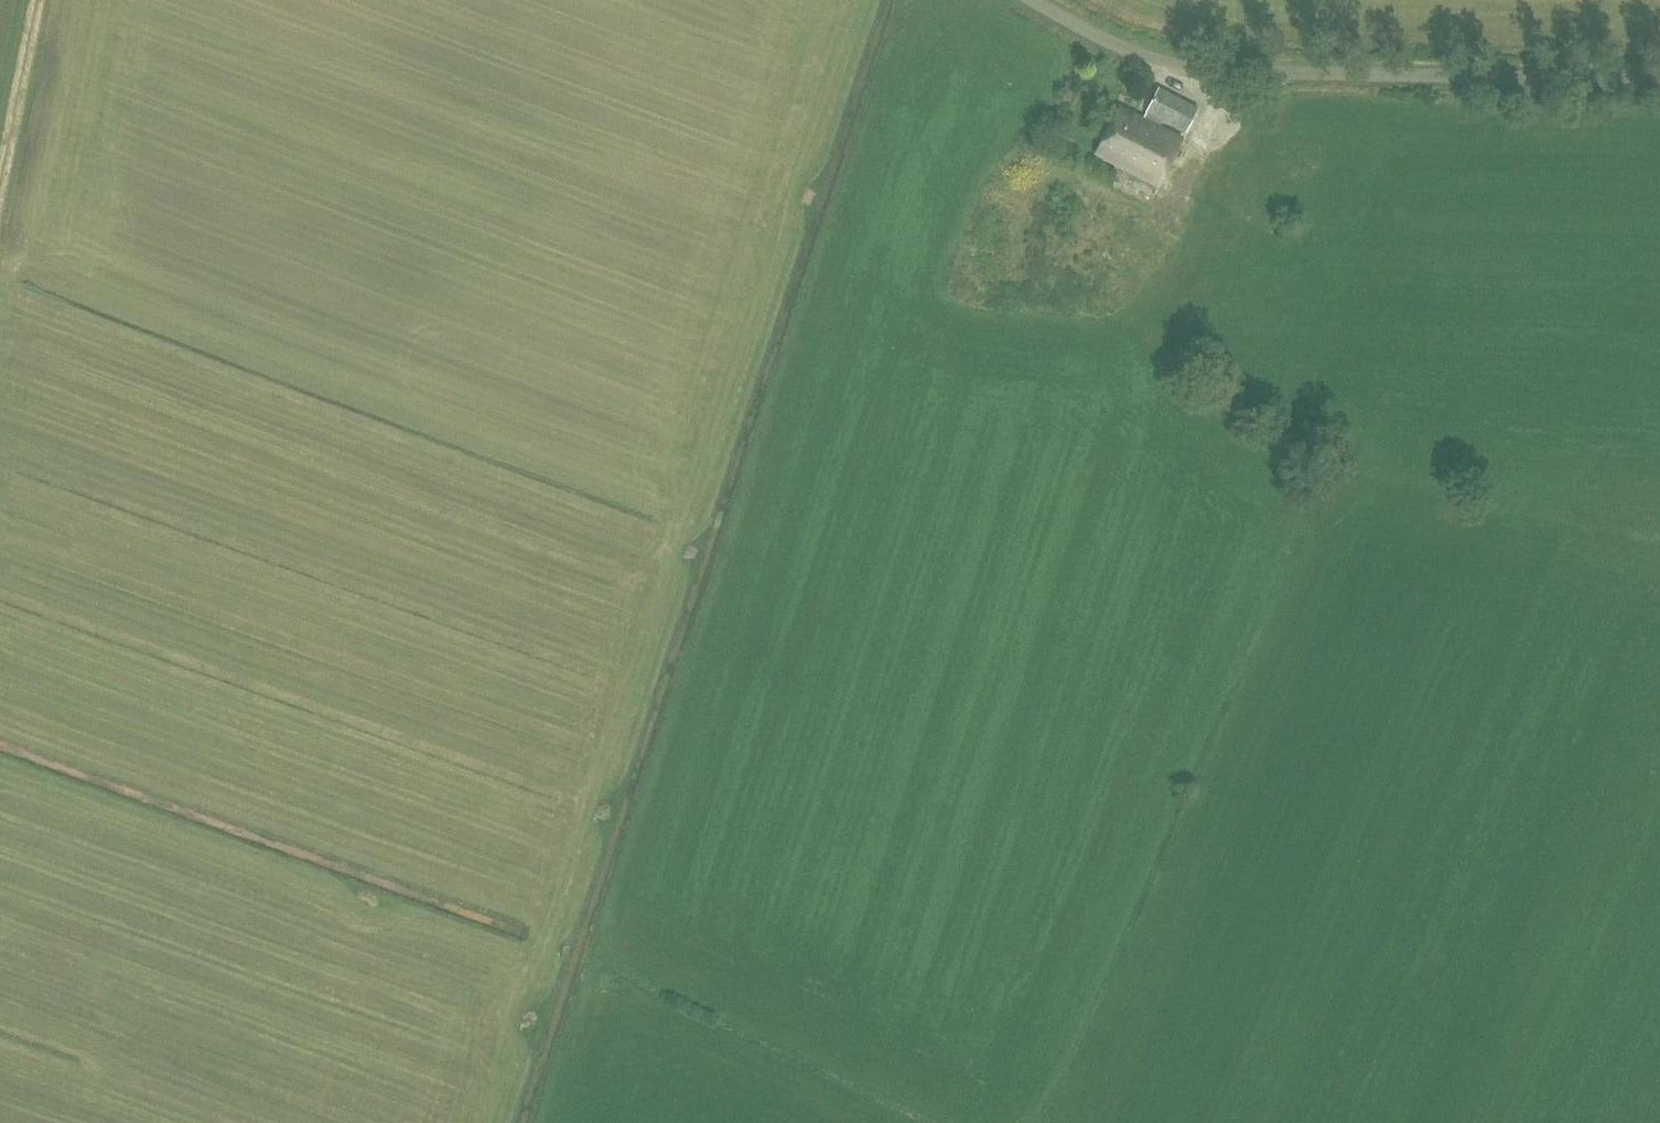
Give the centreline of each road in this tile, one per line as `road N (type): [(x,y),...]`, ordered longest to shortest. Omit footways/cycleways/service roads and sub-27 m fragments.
road 1 (unclassified): [(1659,85),(1208,80),(1162,71),(1072,33),(1021,0)]

